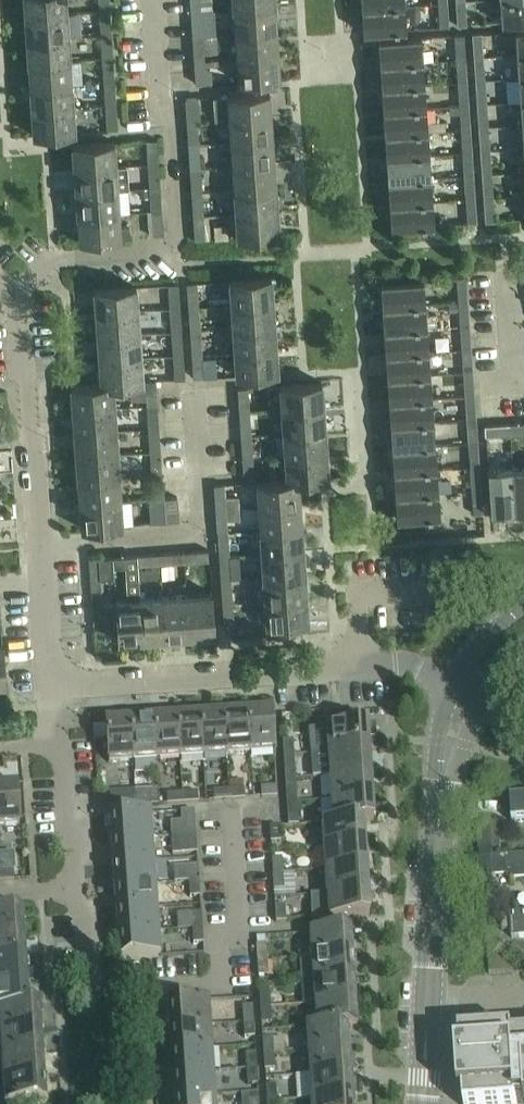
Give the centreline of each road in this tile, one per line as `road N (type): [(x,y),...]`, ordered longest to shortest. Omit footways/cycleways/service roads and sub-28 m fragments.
road 1 (residential): [(78,890),(89,978),(110,993),(219,990),(216,936),(237,933),(230,805)]
road 2 (residential): [(16,295),(52,259),(163,249),(178,232),(153,0)]
road 3 (residential): [(52,686),(362,664),(452,678)]
road 4 (residential): [(52,686),(16,295)]
road 5 (unclassified): [(429,1000),(440,833)]
road 6 (unclassified): [(452,678),(431,787),(440,833)]
road 7 (residential): [(55,745),(63,744),(78,890)]
road 8 (unclassified): [(440,833),(464,743),(490,690)]

